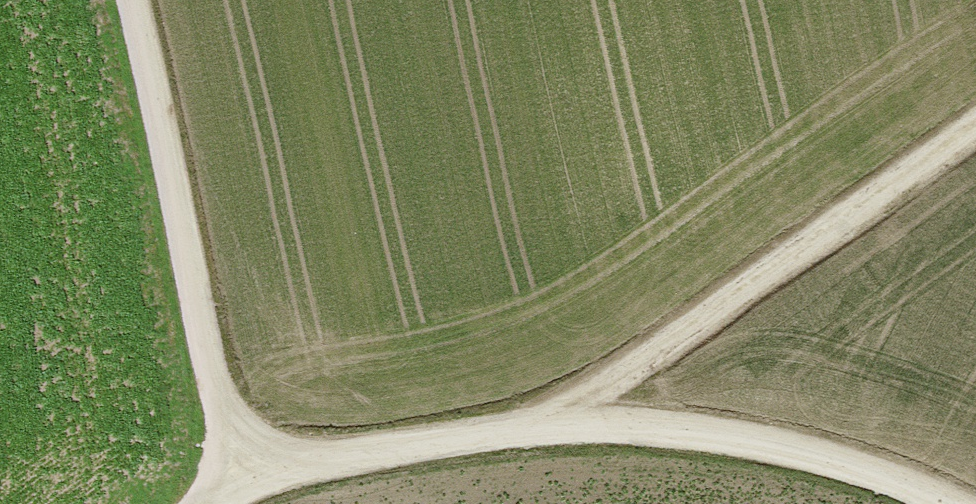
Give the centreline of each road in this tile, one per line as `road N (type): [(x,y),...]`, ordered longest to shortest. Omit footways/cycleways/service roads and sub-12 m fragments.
road 1 (track): [(198,503),(224,486),(442,429),(718,425),(960,503)]
road 2 (track): [(521,428),(736,296),(975,119)]
road 3 (track): [(224,486),(181,187),(131,0)]

